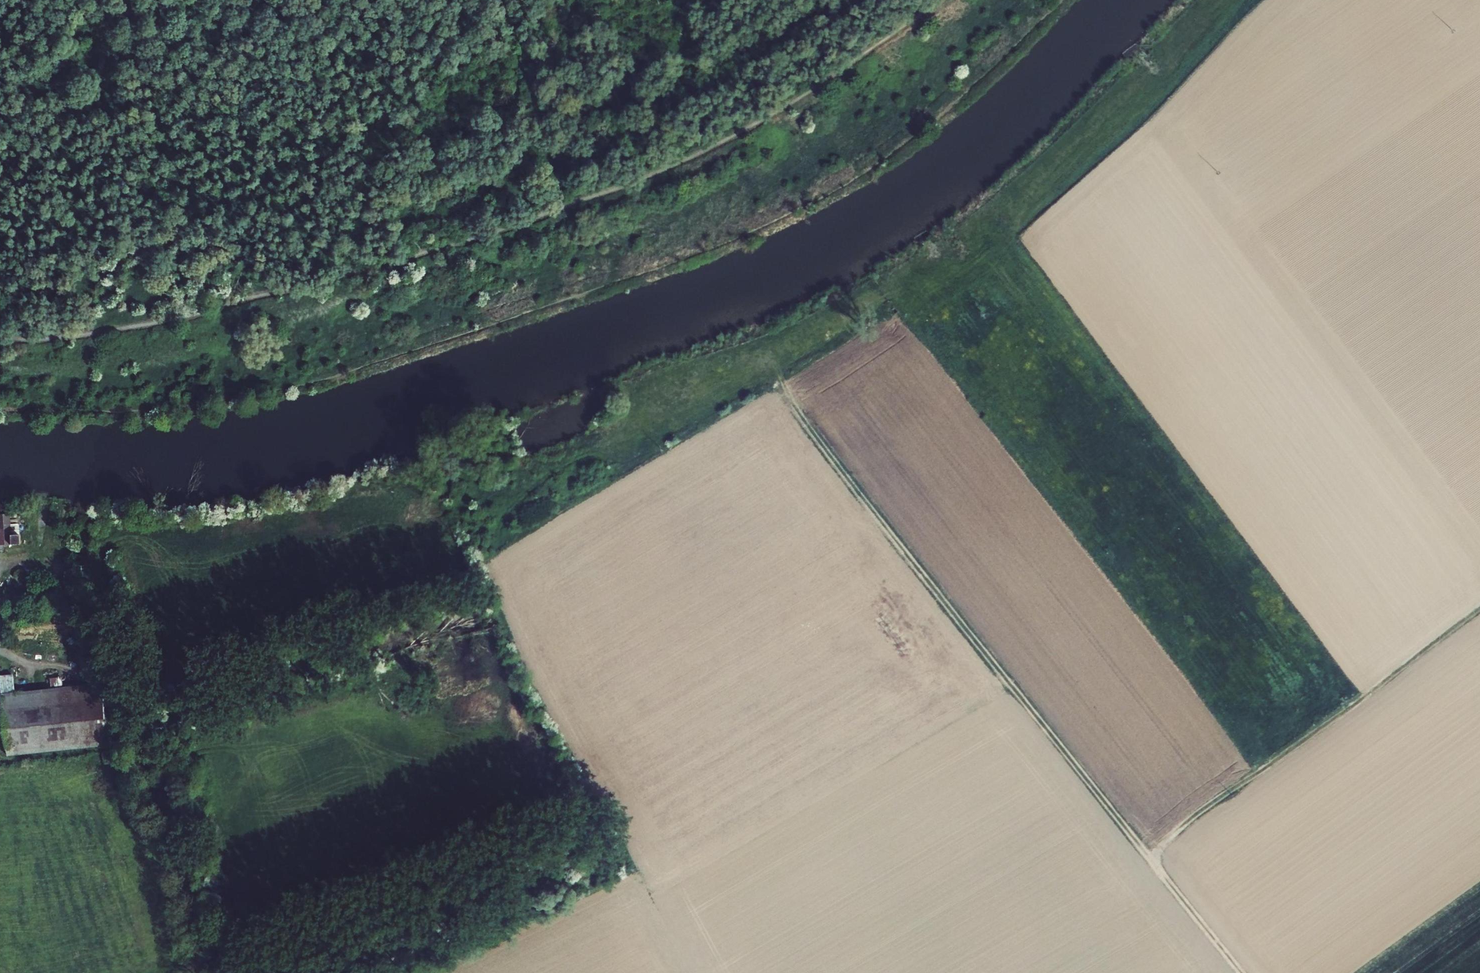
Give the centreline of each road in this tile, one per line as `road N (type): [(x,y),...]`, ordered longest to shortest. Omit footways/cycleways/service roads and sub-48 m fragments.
road 1 (track): [(1244,972),(1165,871),(1160,842),(1479,615)]

